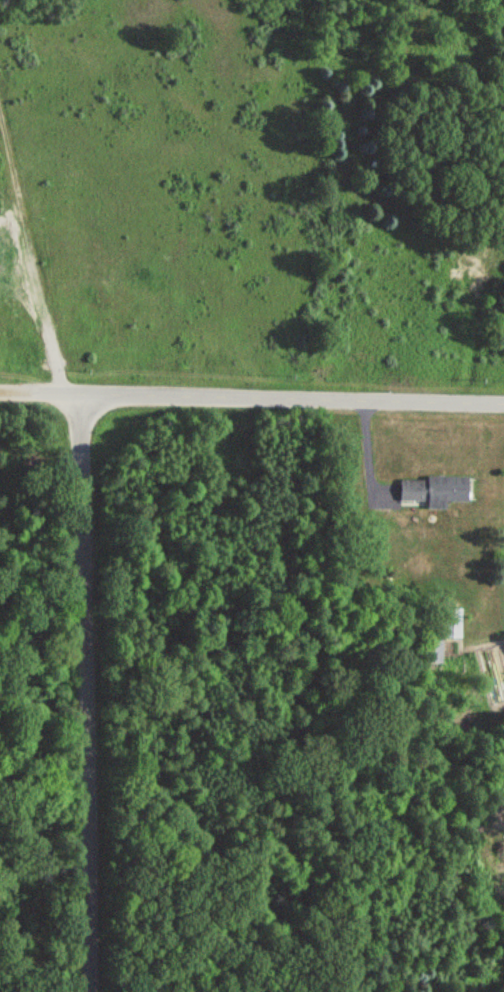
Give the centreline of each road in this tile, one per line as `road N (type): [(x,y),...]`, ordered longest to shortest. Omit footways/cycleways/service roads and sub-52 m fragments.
road 1 (residential): [(96,991),(97,830),(78,393)]
road 2 (residential): [(503,404),(0,390)]

